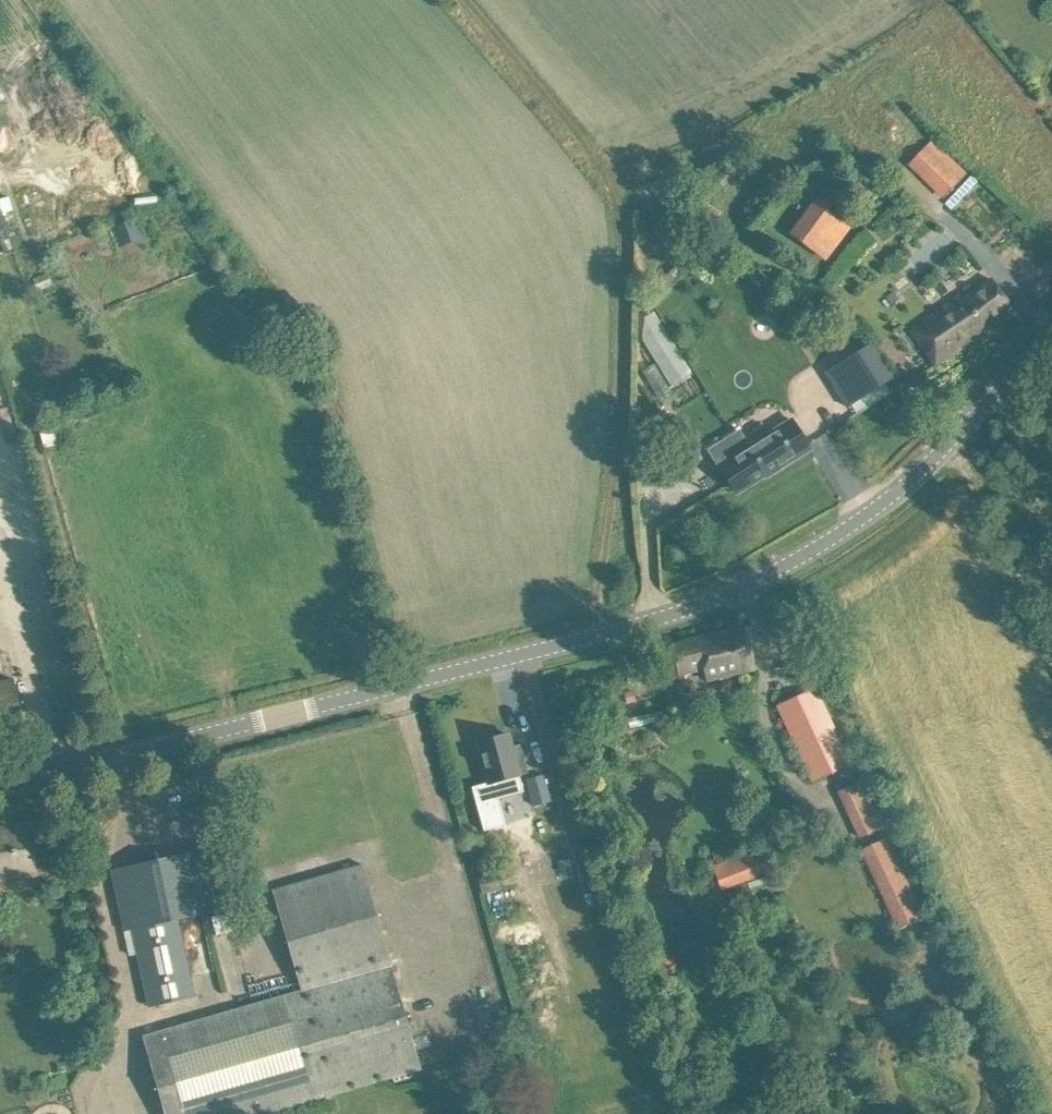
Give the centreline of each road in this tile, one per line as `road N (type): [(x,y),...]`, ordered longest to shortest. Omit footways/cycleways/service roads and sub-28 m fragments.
road 1 (unclassified): [(0,775),(97,760),(618,631),(733,591),(884,502),(1051,332)]

